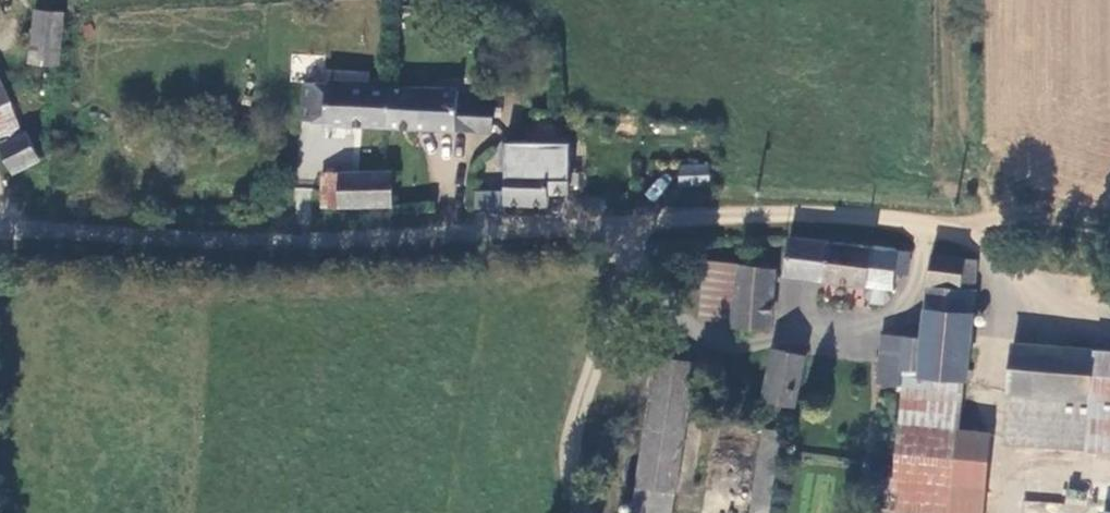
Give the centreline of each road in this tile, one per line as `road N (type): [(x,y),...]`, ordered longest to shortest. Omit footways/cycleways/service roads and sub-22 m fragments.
road 1 (unclassified): [(0,230),(327,242),(811,212),(926,223),(982,242),(1019,281)]

